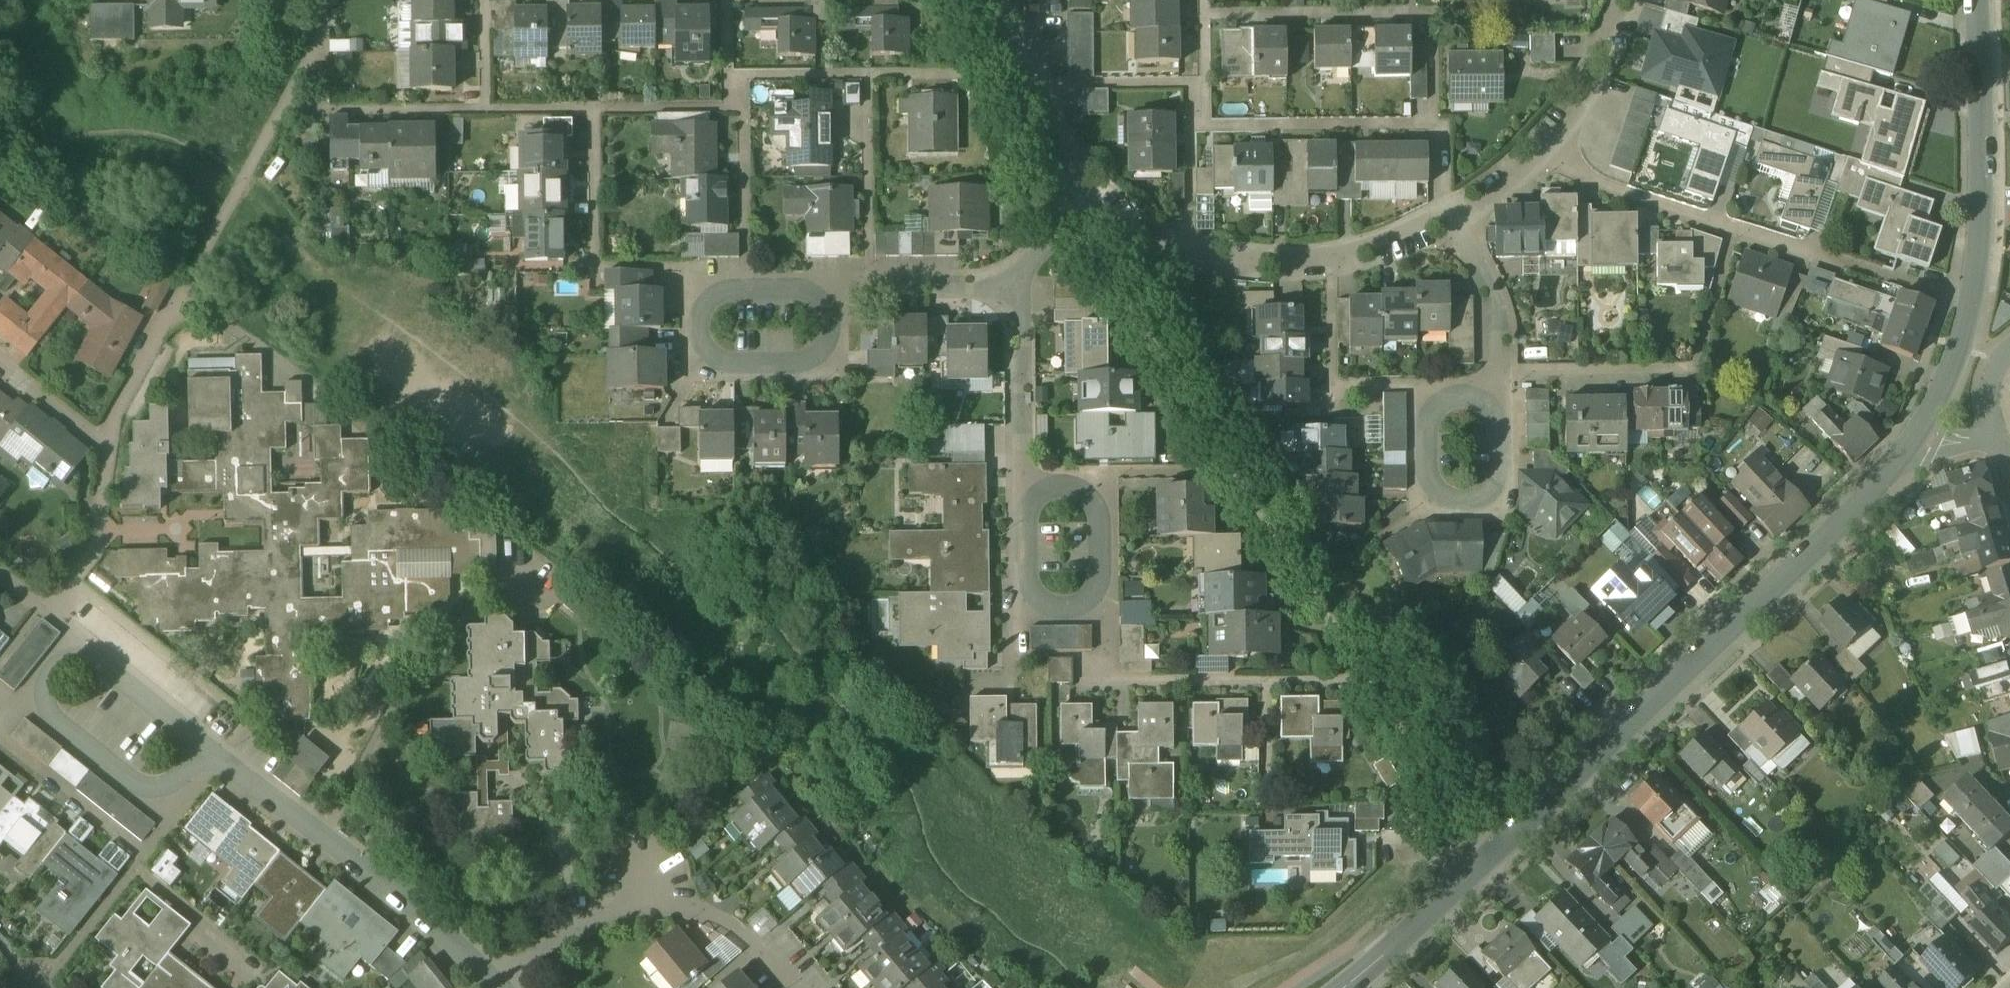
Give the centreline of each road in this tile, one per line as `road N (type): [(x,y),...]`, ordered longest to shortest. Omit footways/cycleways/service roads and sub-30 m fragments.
road 1 (tertiary): [(1344,987),(1611,741),(1917,436)]
road 2 (tertiary): [(1917,436),(1956,359),(1977,265),(1978,0)]
road 3 (residential): [(1089,186),(1193,253),(1254,264),(1362,253),(1461,211)]
road 4 (residential): [(493,987),(411,906),(207,743)]
road 5 (residential): [(495,987),(583,925),(635,908),(674,906),(715,918),(794,987)]
road 6 (residential): [(833,286),(719,294),(698,325),(703,343),(731,365),(800,365),(828,348),(834,312)]
road 7 (residential): [(1547,134),(1577,173),(1835,261)]
road 8 (residential): [(1025,495),(1033,600),(1064,610),(1099,591),(1103,526),(1082,493),(1047,490)]
road 9 (residential): [(1501,389),(1499,474),(1487,490),(1446,488),(1428,455),(1430,405),(1443,390),(1484,388)]
road 10 (residential): [(85,646),(51,662),(46,707),(145,785),(168,783),(207,743)]
road 11 (residential): [(1015,284),(1025,495)]
road 12 (residential): [(1006,0),(1036,84),(1089,186)]
road 13 (residential): [(1461,211),(1500,311),(1501,389)]
road 14 (residential): [(1015,284),(833,286)]
road 15 (residential): [(47,613),(92,555),(107,449)]
road 16 (residential): [(107,449),(116,413),(182,288)]
road 17 (residential): [(207,743),(85,646)]
road 18 (residential): [(1547,134),(1621,0)]
road 19 (residential): [(107,449),(0,363)]
road 20 (residential): [(1089,186),(1015,284)]

